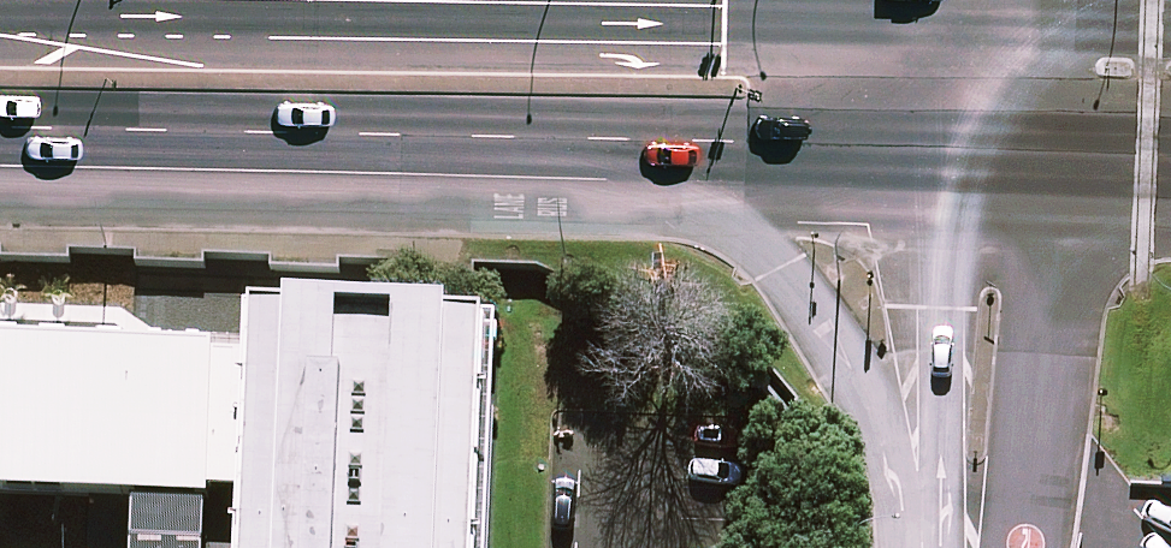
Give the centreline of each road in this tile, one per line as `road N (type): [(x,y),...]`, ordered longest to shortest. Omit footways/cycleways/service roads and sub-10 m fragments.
road 1 (trunk): [(614,155),(0,147)]
road 2 (trunk): [(970,547),(785,265),(614,155)]
road 3 (trunk): [(477,0),(985,8)]
road 4 (unclassified): [(982,547),(986,166)]
road 5 (trunk): [(986,166),(614,155)]
road 6 (trunk): [(985,8),(1170,11)]
road 7 (trunk): [(1170,177),(986,166)]
road 8 (unclassified): [(986,166),(985,8)]

